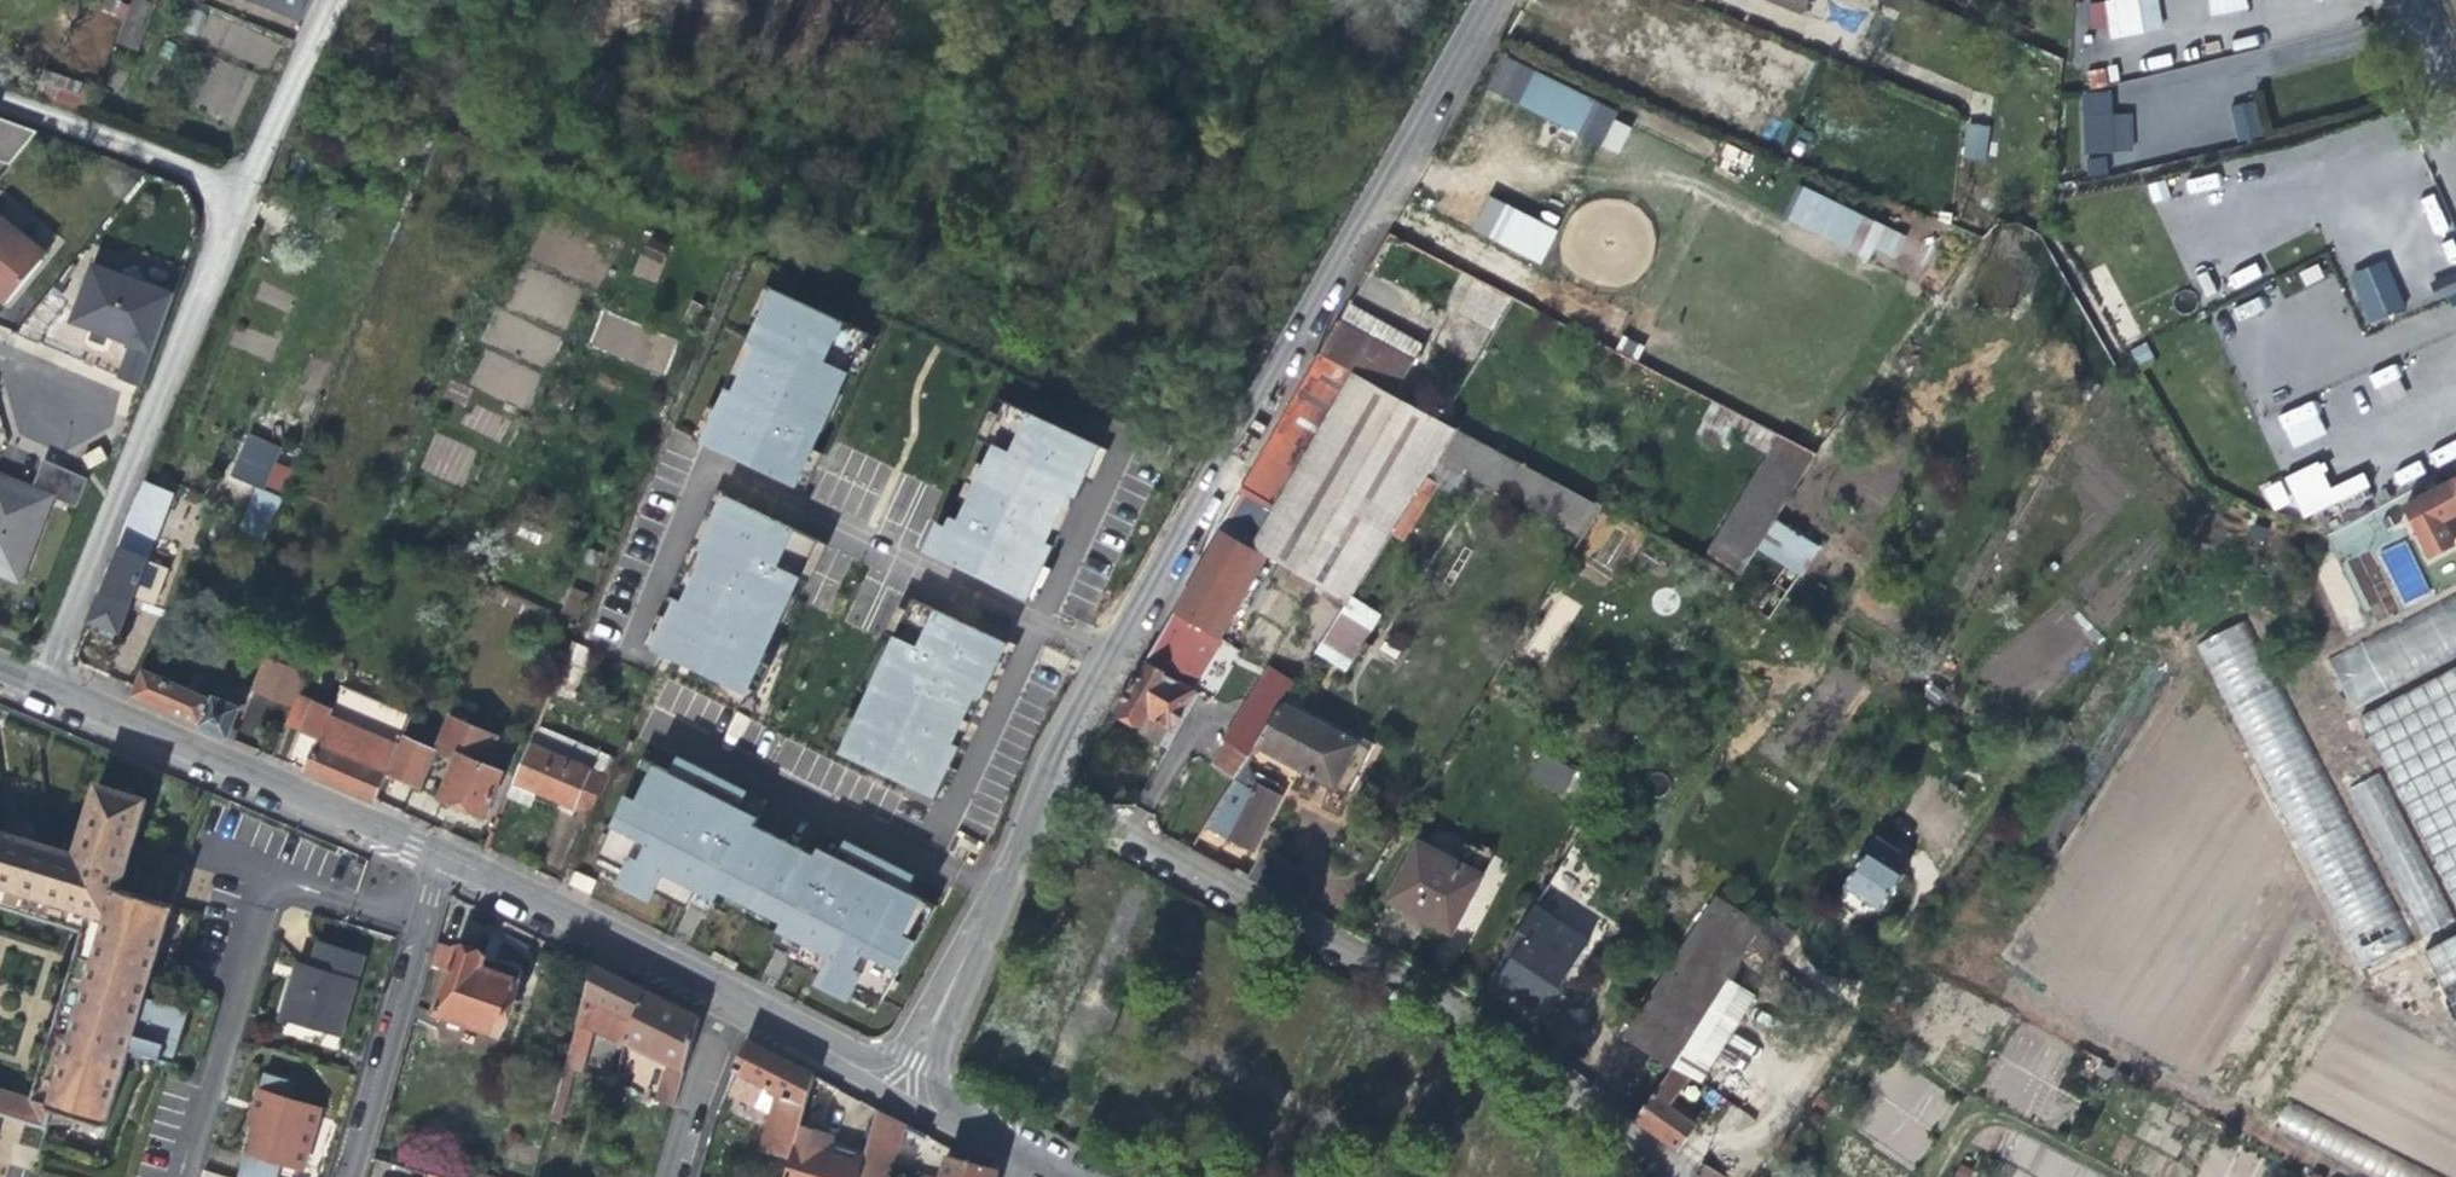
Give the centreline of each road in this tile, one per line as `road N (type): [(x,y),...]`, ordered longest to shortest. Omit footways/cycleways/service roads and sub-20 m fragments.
road 1 (tertiary): [(1495,0),(1050,792)]
road 2 (residential): [(1661,1176),(1634,1145),(1504,1047),(1050,792)]
road 3 (residential): [(36,688),(240,186)]
road 4 (tertiary): [(440,860),(653,956),(900,1093)]
road 5 (tertiary): [(36,688),(440,860)]
road 6 (tertiary): [(1050,792),(982,912),(900,1093)]
road 7 (tertiary): [(348,1176),(440,860)]
road 8 (residential): [(0,102),(240,186)]
road 9 (track): [(1925,1176),(1953,1130),(1984,1115),(2117,1176)]
road 10 (residential): [(240,186),(326,0)]
road 11 (tertiary): [(900,1093),(1026,1158)]

